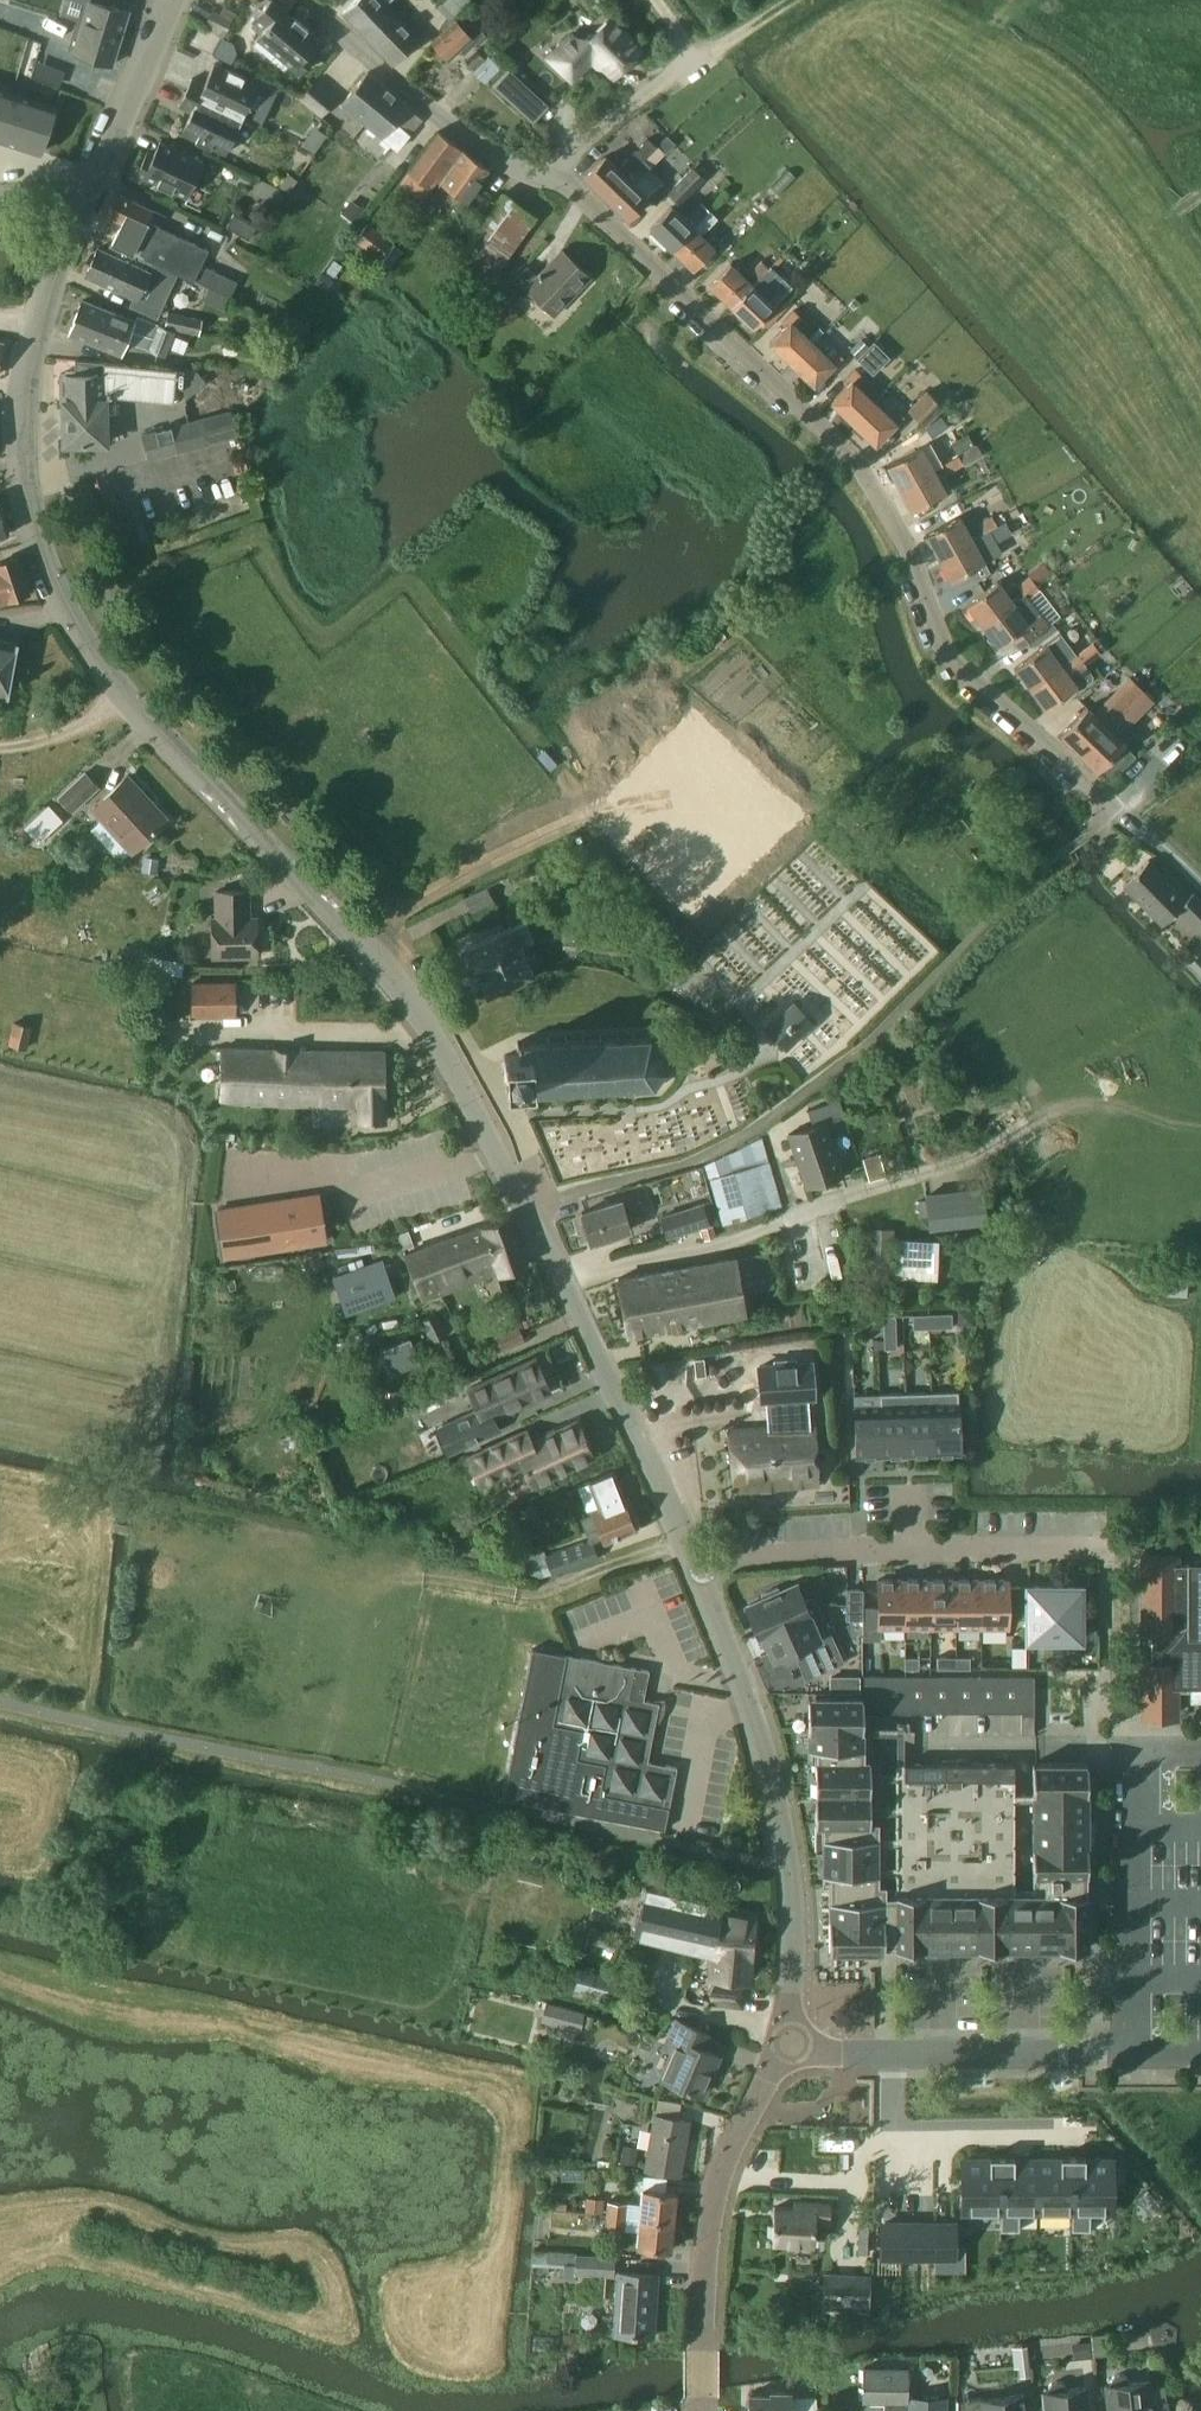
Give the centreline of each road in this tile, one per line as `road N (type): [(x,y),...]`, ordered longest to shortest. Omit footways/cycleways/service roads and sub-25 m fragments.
road 1 (tertiary): [(695,1566),(531,1208),(425,1013),(209,791),(121,689),(45,563),(26,473),(38,322),(178,0)]
road 2 (residential): [(1114,803),(949,657),(906,541),(856,460),(550,181)]
road 3 (track): [(681,1541),(519,1594),(56,1485)]
road 4 (tertiary): [(788,2046),(792,1953),(781,1819),(695,1566)]
road 5 (residential): [(695,1566),(853,1551),(1103,1553)]
road 6 (residential): [(1122,2057),(1123,1746),(1200,1747)]
road 7 (tertiary): [(696,2410),(716,2181),(788,2046)]
road 8 (track): [(393,918),(668,723),(701,752)]
road 9 (residential): [(1122,2057),(846,2056),(788,2046)]
road 10 (residential): [(550,181),(502,166),(388,78),(310,0)]
road 11 (residential): [(658,0),(689,62),(550,181)]
road 12 (track): [(0,746),(56,736),(121,689)]

